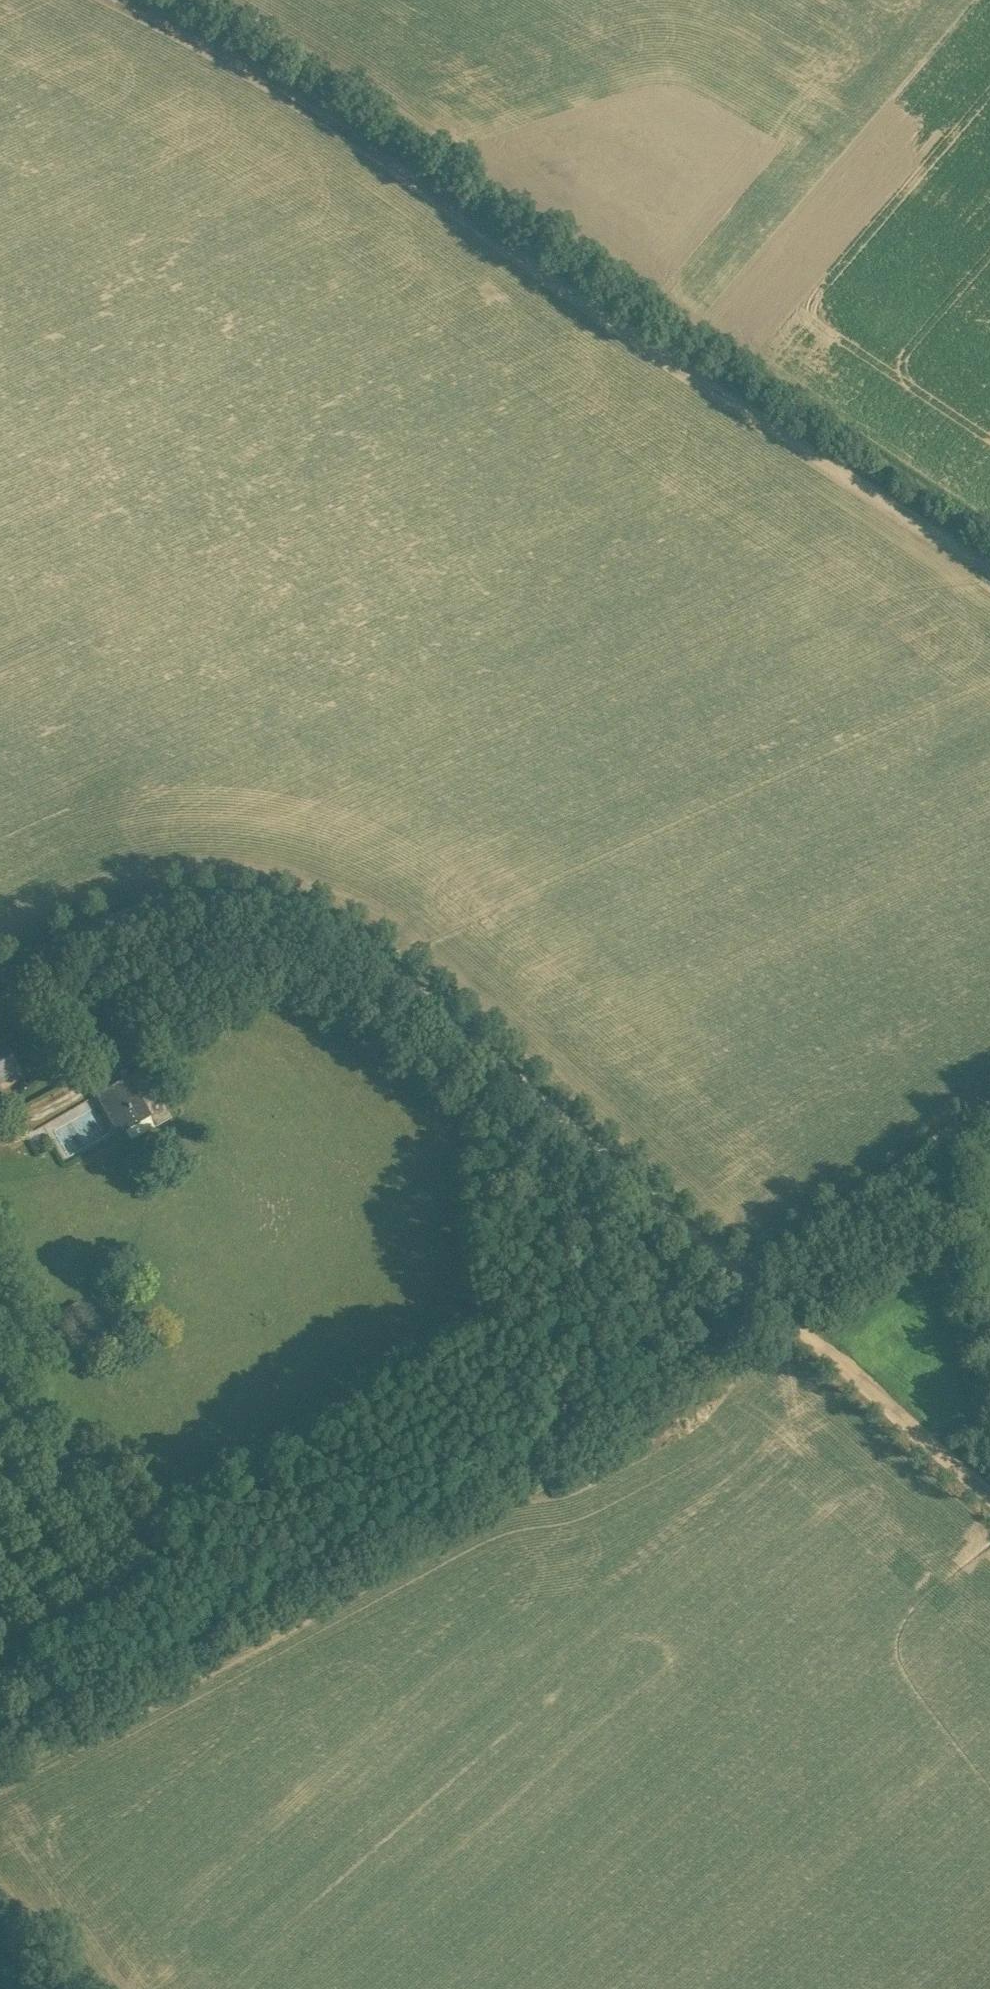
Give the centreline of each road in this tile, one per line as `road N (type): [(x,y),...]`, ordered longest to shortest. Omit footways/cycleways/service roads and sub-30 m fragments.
road 1 (unclassified): [(989,1482),(377,943),(216,900),(152,900),(88,923),(0,972)]
road 2 (track): [(138,0),(223,41),(989,559)]
road 3 (track): [(989,1114),(748,1269)]

